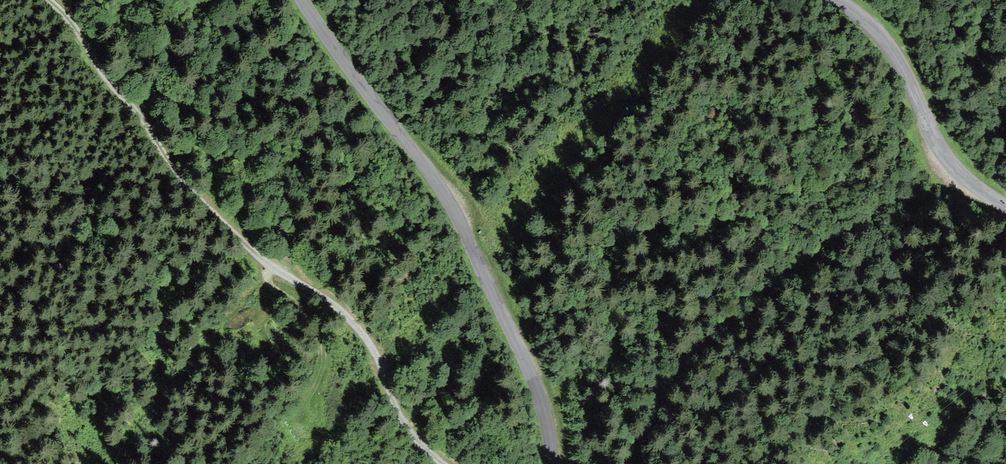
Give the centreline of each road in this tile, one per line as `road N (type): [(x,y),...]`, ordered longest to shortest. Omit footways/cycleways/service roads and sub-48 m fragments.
road 1 (track): [(441,463),(407,426),(373,346),(349,317),(270,267),(208,208),(47,0)]
road 2 (tertiary): [(552,463),(538,391),(452,208),(301,0)]
road 3 (tertiary): [(839,0),(889,45),(952,165),(1005,207)]
road 4 (track): [(307,399),(321,368),(317,330),(271,283),(270,267)]

